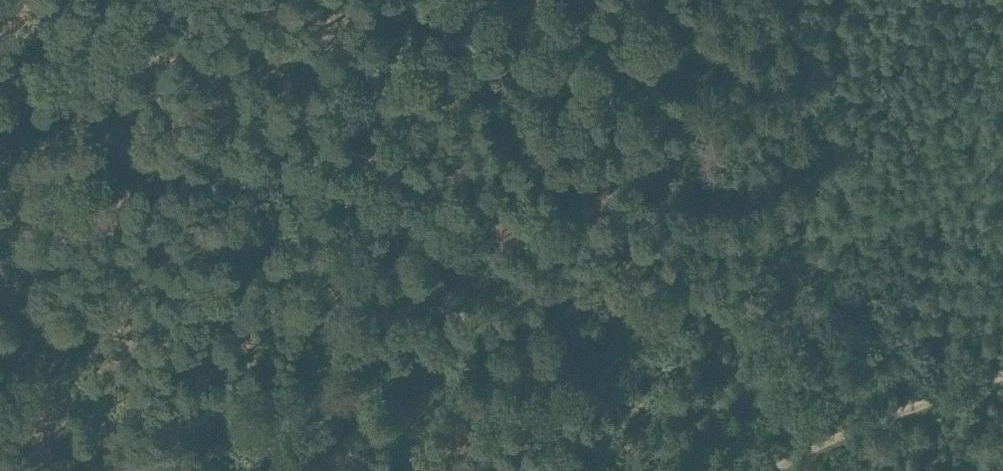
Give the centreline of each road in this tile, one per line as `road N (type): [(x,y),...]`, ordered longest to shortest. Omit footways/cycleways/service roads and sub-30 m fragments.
road 1 (track): [(1002,378),(783,470)]

